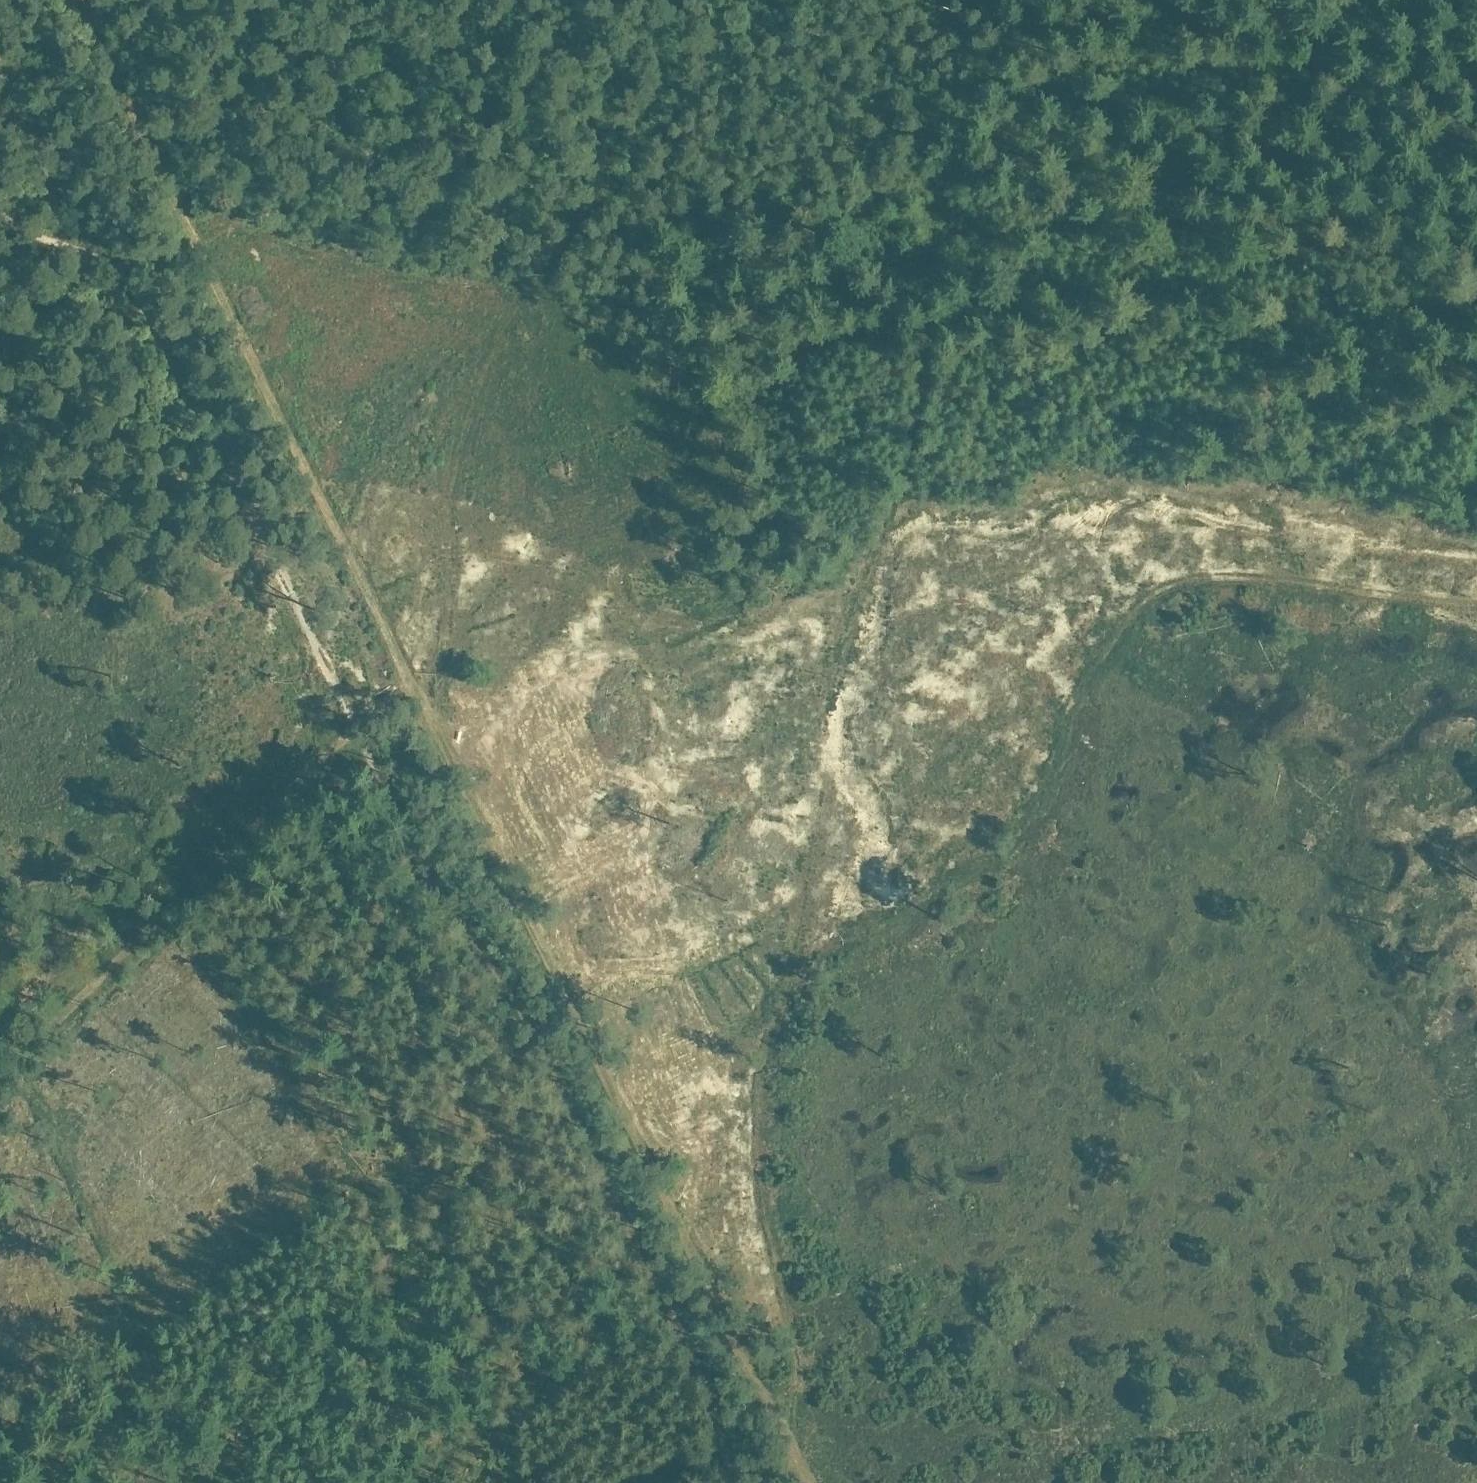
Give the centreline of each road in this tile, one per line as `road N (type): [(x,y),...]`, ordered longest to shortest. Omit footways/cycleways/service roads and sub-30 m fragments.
road 1 (track): [(815,1482),(83,0)]
road 2 (track): [(792,1438),(802,1393),(752,1118),(809,821),(835,617),(895,436),(918,243),(985,0)]
road 3 (track): [(443,731),(458,434),(497,331),(574,215),(764,0)]
road 4 (track): [(0,1067),(169,900),(361,736),(424,693)]
road 5 (track): [(1476,216),(918,243)]

